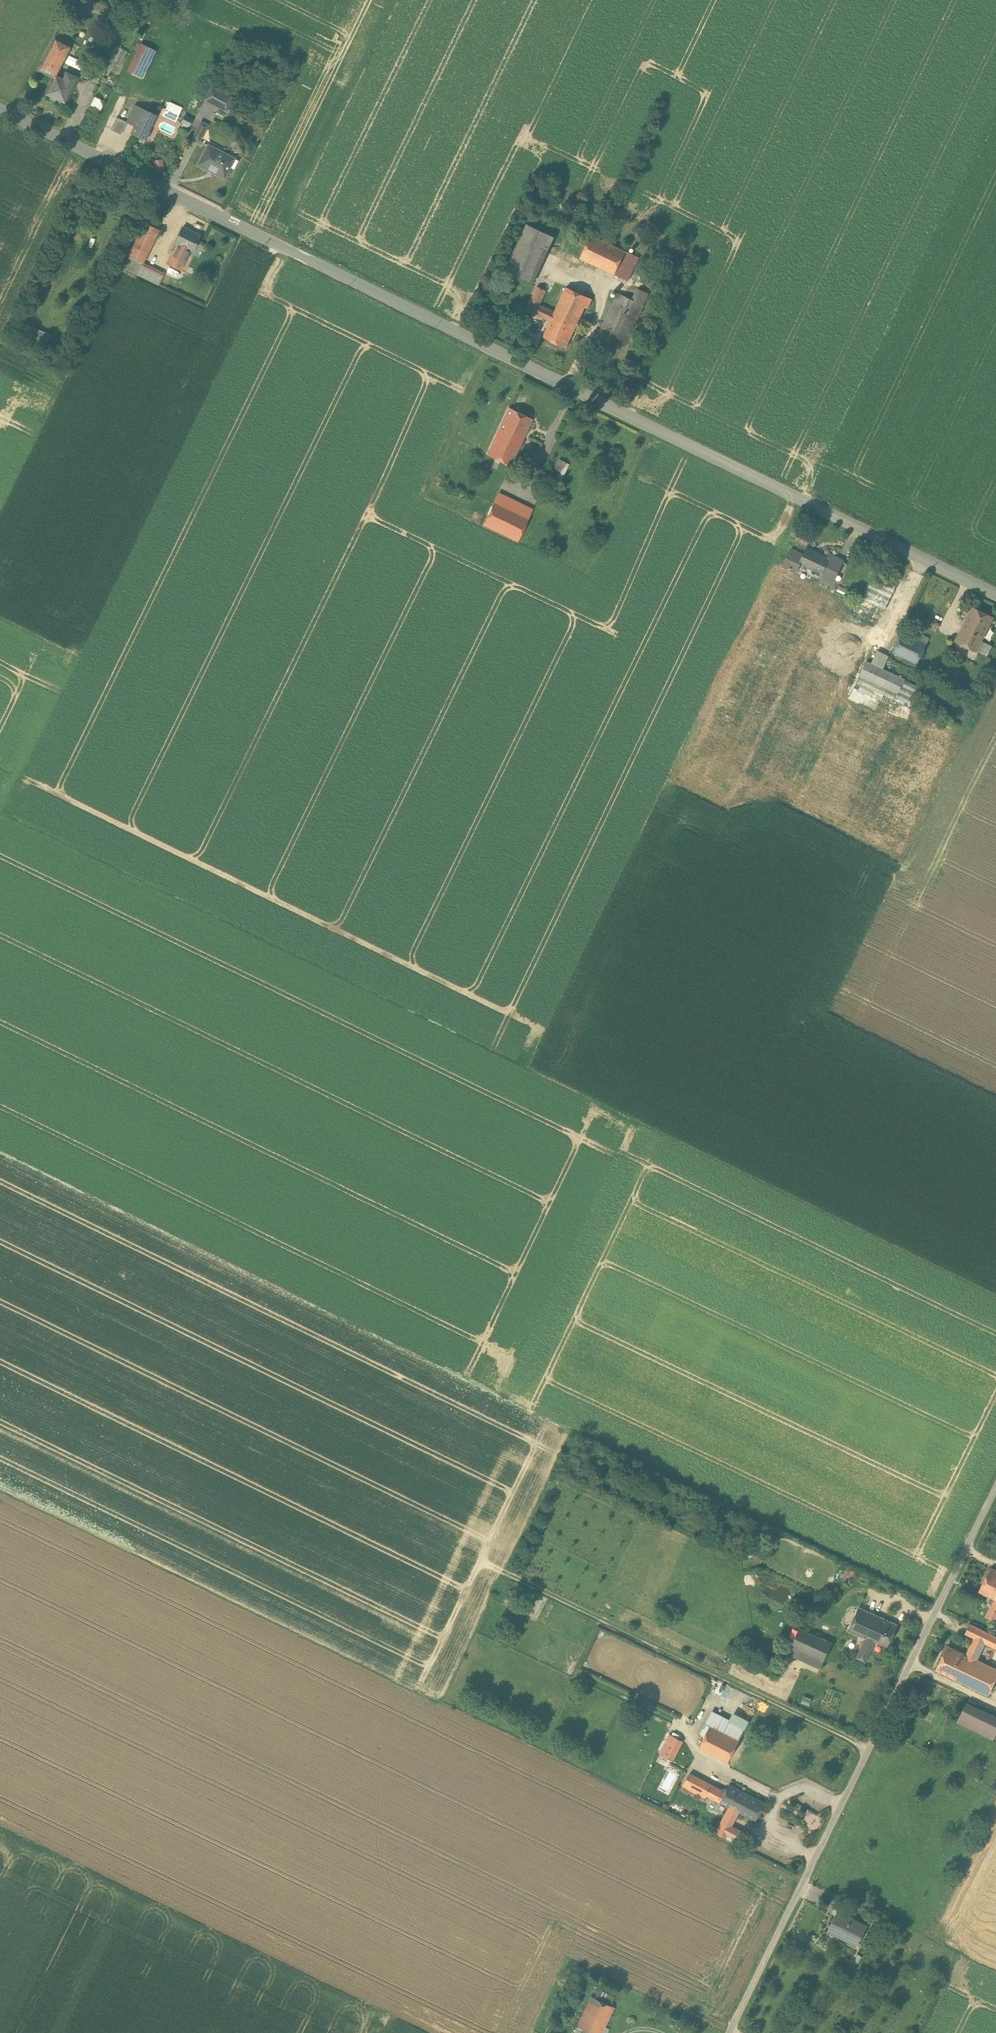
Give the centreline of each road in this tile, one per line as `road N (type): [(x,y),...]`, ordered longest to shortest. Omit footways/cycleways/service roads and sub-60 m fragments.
road 1 (tertiary): [(995,594),(0,108)]
road 2 (unclassified): [(995,1489),(730,2032)]
road 3 (track): [(868,1748),(479,1559)]

